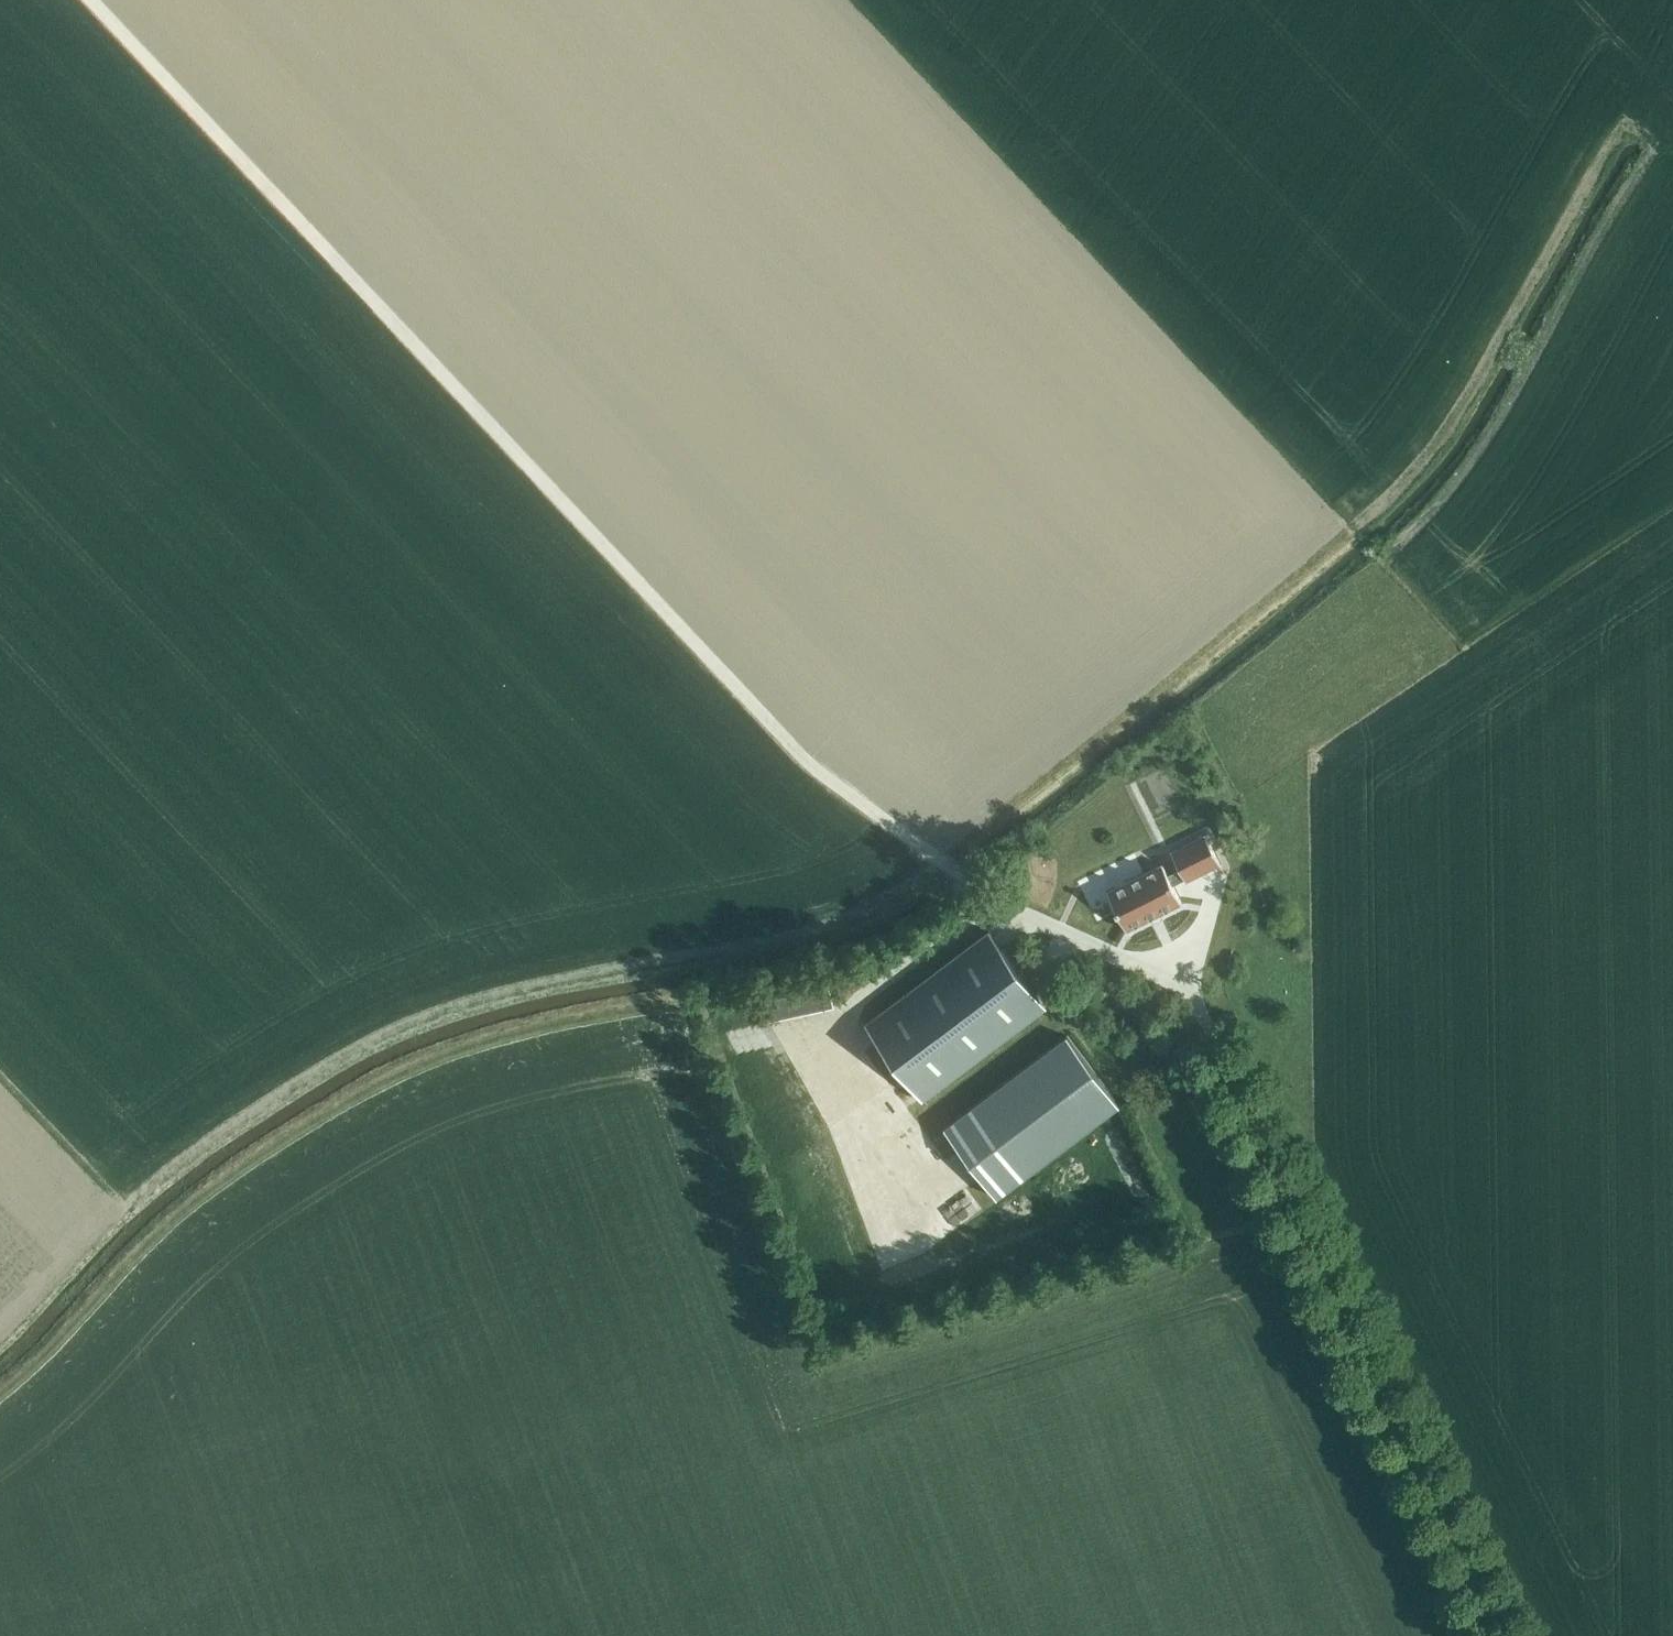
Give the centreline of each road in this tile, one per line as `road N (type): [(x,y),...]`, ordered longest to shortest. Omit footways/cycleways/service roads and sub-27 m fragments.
road 1 (track): [(91,0),(799,753),(987,897),(817,1033),(921,1225)]

